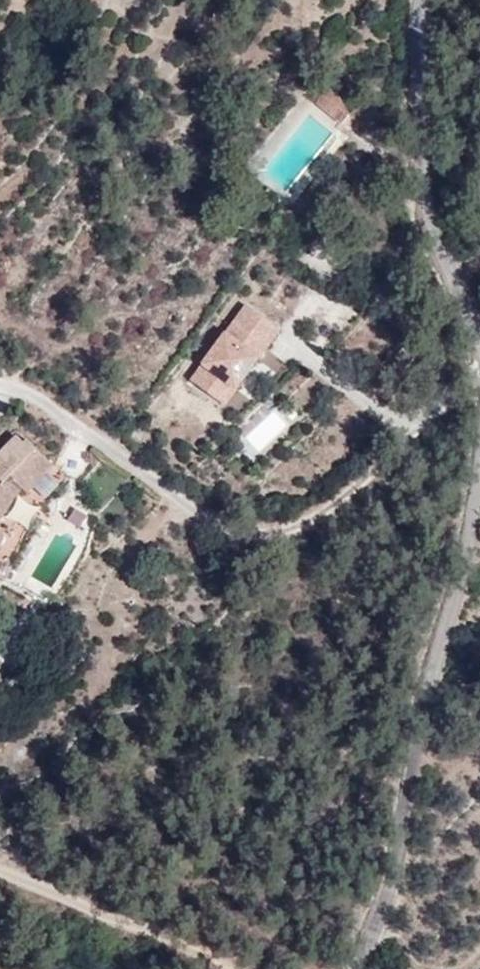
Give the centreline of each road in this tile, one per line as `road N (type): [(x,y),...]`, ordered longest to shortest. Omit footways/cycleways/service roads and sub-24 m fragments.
road 1 (track): [(479,497),(391,876),(355,968)]
road 2 (residential): [(424,0),(424,167),(447,260),(479,333)]
road 3 (track): [(229,526),(279,533),(348,494),(479,385)]
road 4 (track): [(265,968),(0,868)]
road 5 (residential): [(0,385),(97,431),(229,526)]

